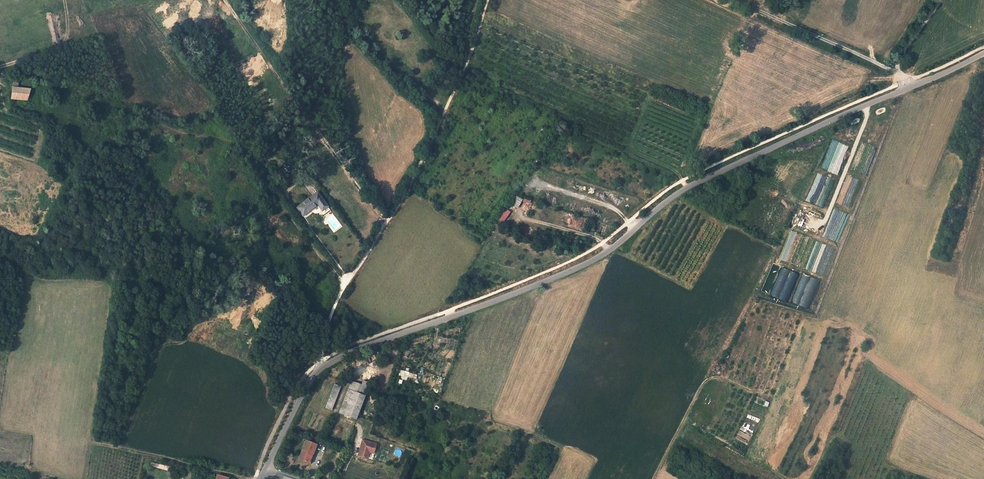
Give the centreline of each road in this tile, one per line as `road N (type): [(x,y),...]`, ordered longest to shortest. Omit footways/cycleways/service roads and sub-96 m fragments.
road 1 (unclassified): [(318,369),(586,265),(687,187),(911,86)]
road 2 (track): [(318,369),(330,317),(446,104),(489,0)]
road 3 (track): [(29,276),(110,286),(88,442),(249,478)]
road 4 (unclassified): [(733,0),(896,71),(911,86)]

